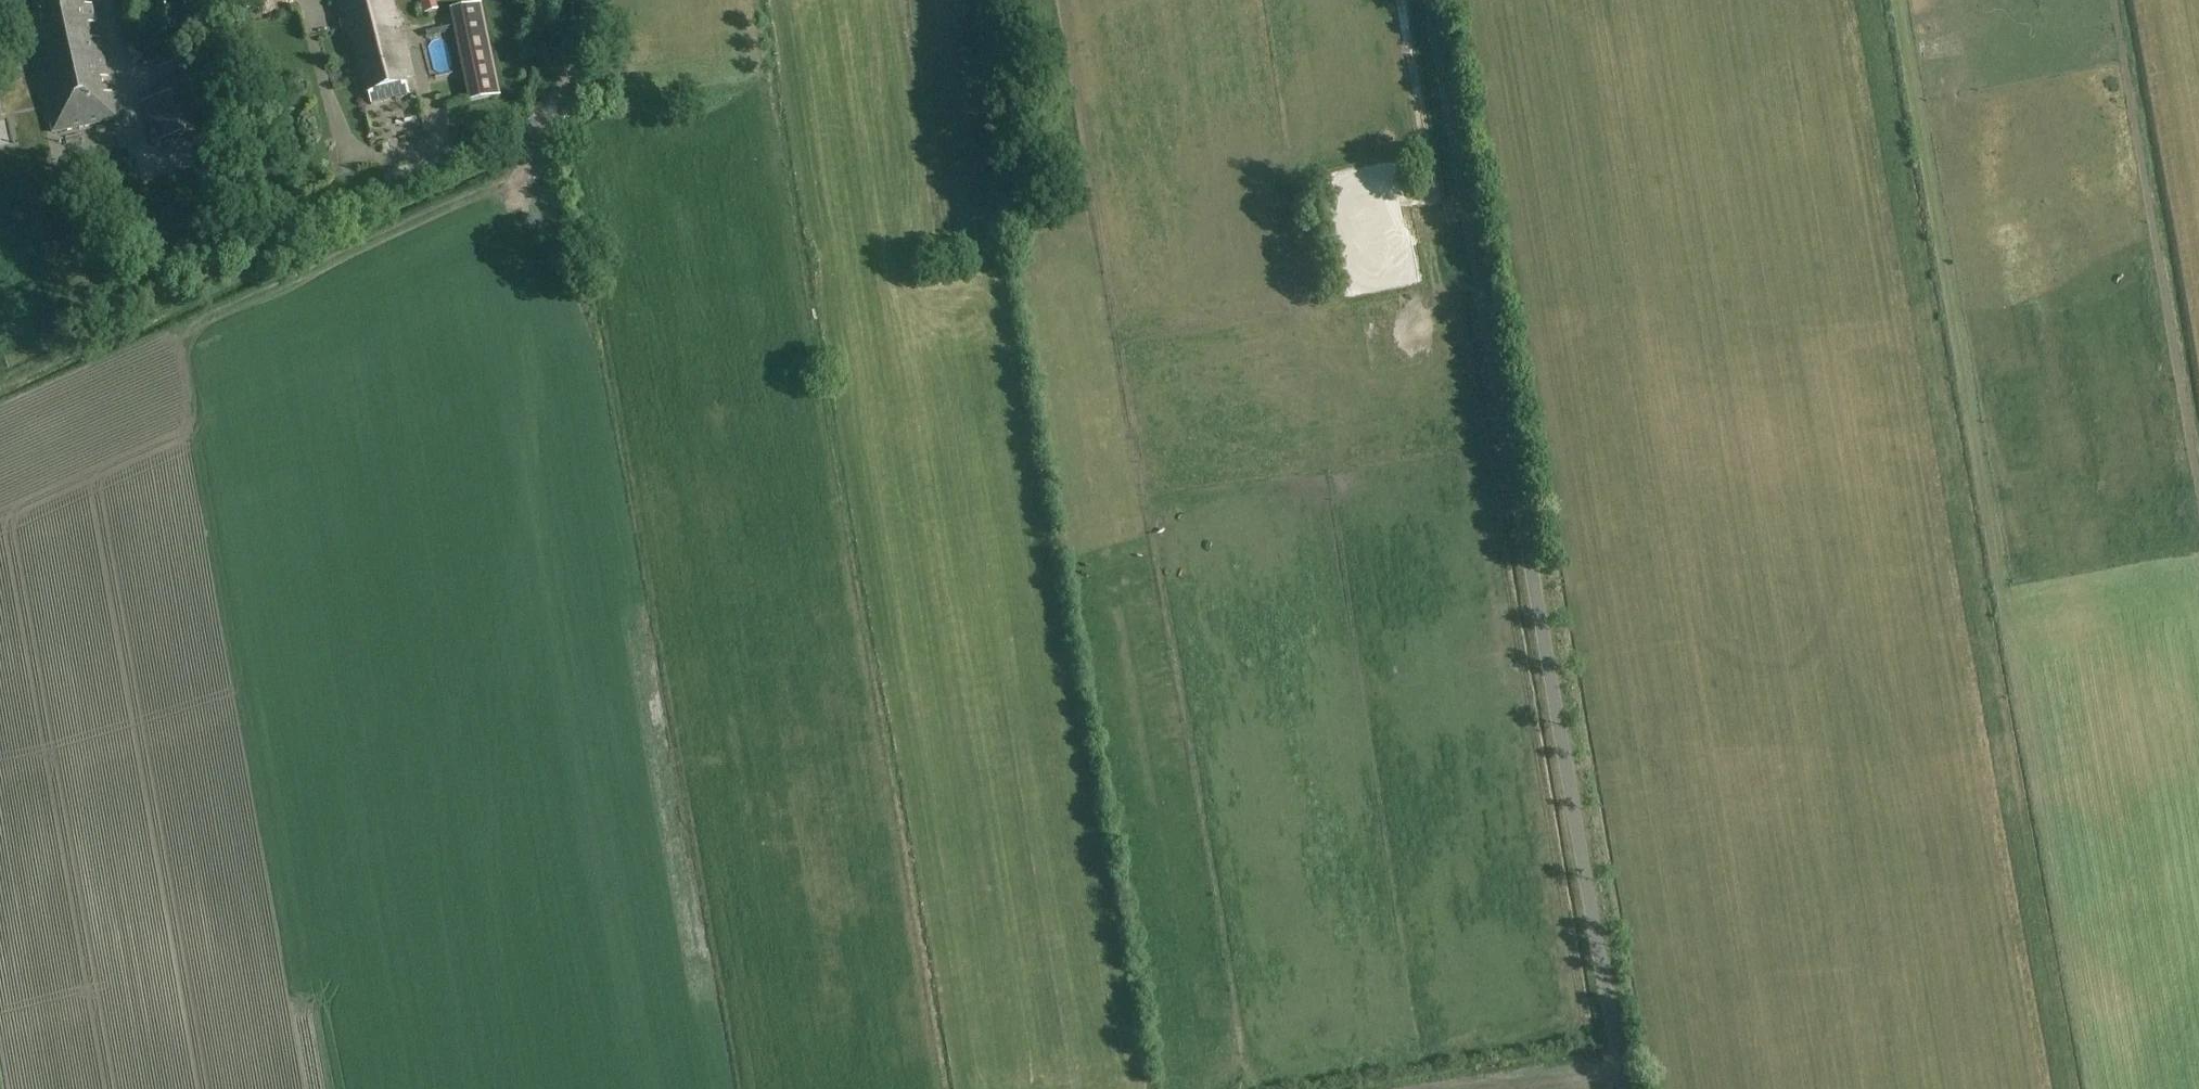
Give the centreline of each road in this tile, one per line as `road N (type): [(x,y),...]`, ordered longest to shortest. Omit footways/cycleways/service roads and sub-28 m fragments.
road 1 (unclassified): [(1623,1088),(1431,0)]

